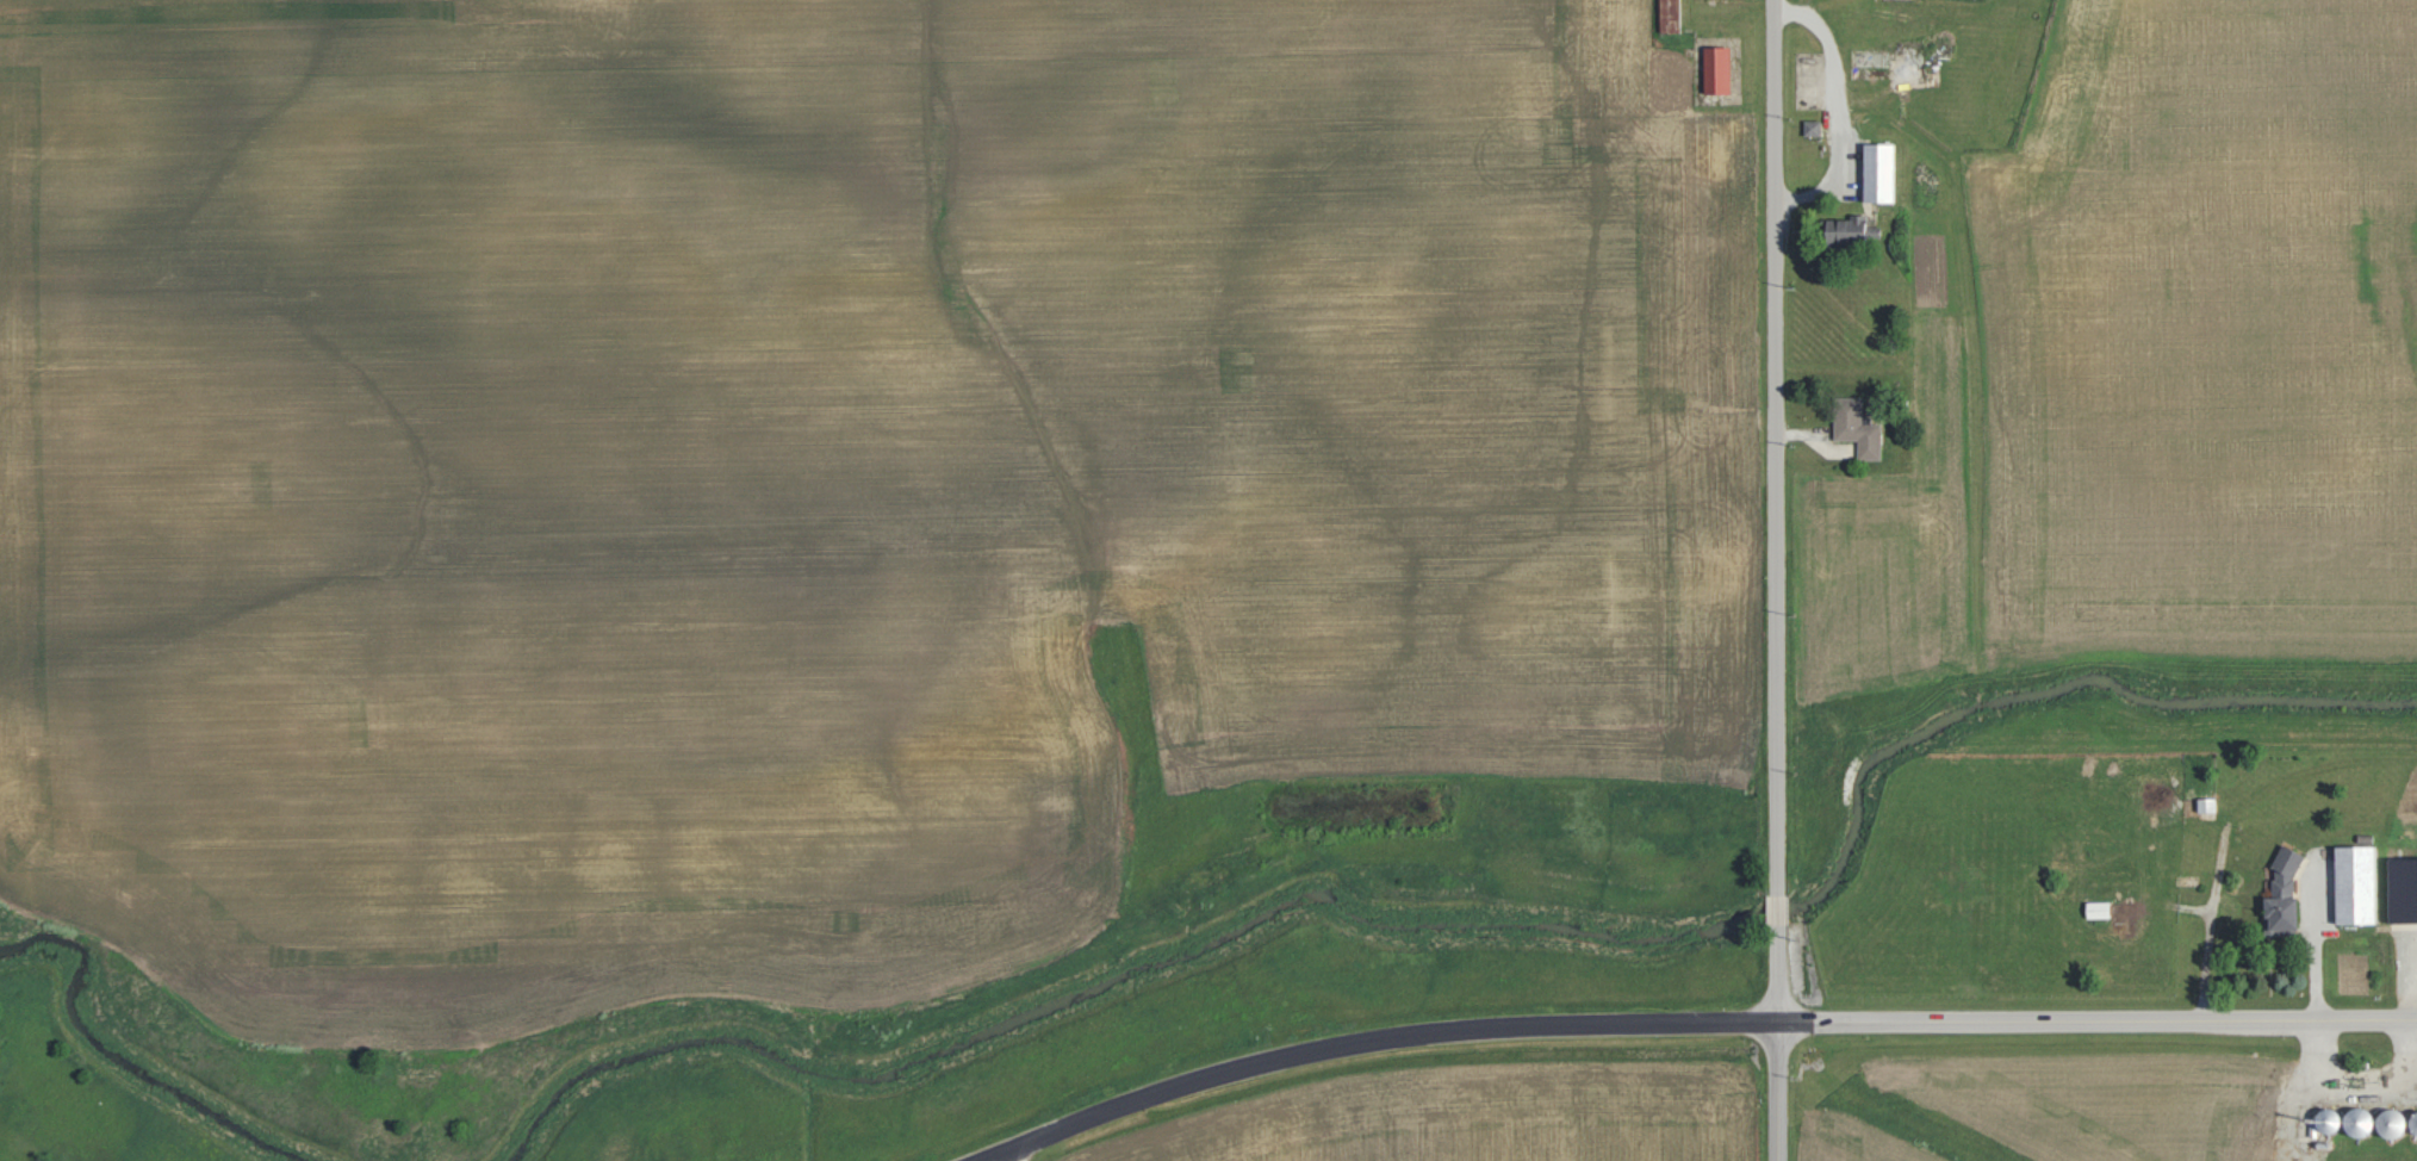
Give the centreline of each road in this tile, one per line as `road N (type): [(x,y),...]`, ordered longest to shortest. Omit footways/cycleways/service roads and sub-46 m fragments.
road 1 (tertiary): [(2416,1027),(1790,1026),(1422,1039),(1265,1068),(1010,1160)]
road 2 (residential): [(1784,0),(1788,901)]
road 3 (residential): [(1788,935),(1786,1160)]

